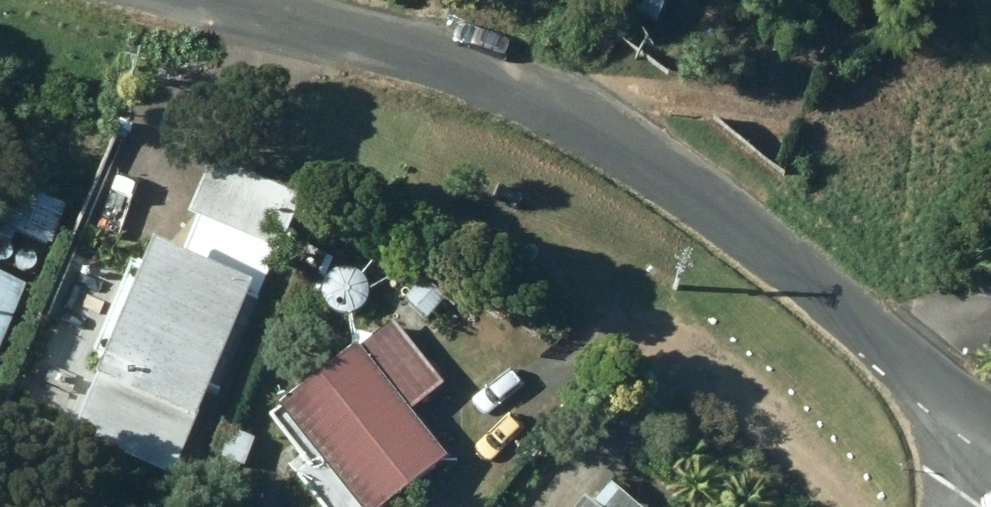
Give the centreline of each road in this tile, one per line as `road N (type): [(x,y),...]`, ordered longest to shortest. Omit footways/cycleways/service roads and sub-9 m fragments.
road 1 (unclassified): [(990,422),(711,202),(562,111),(375,46),(196,0)]
road 2 (track): [(848,506),(772,421),(639,328),(578,346)]

